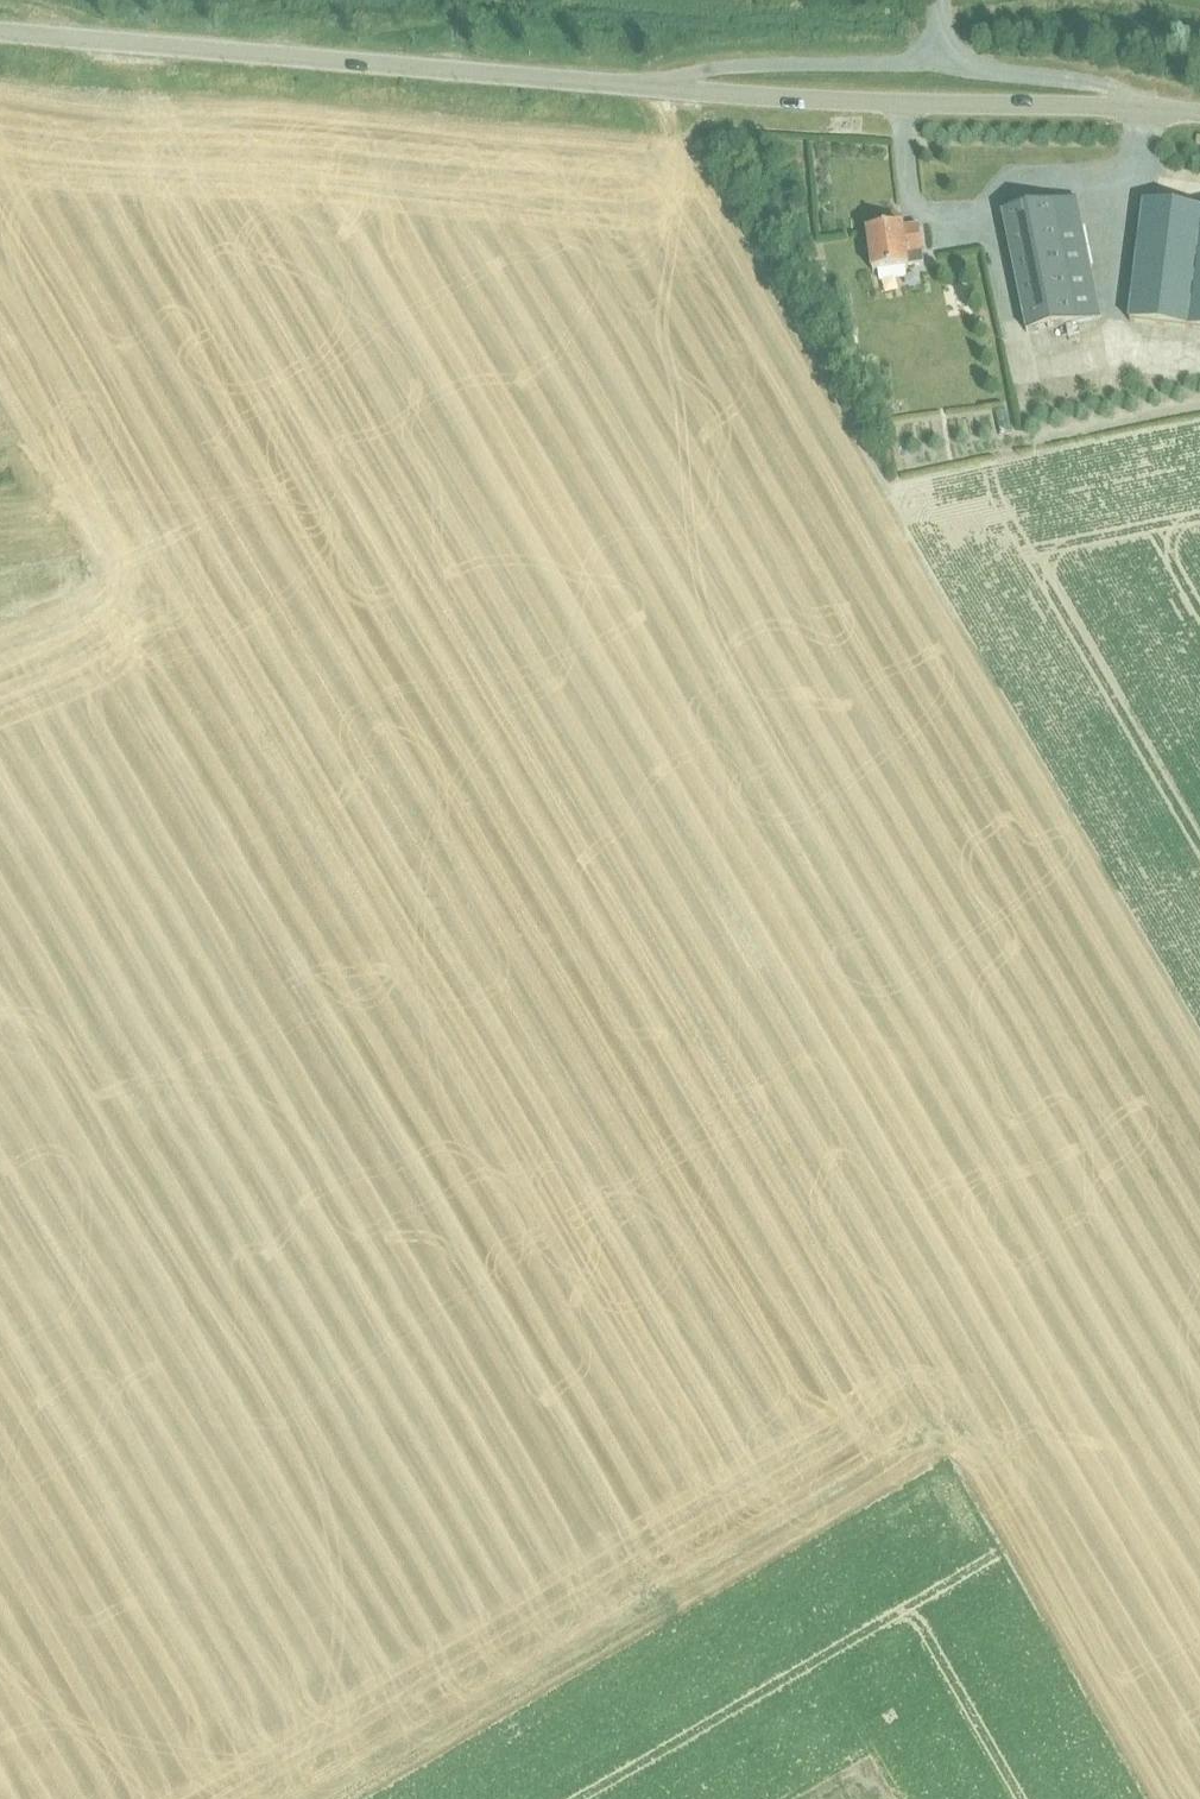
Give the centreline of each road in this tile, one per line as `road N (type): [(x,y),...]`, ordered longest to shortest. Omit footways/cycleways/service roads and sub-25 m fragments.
road 1 (unclassified): [(1199,115),(737,96),(0,33)]
road 2 (track): [(0,1),(118,44)]

